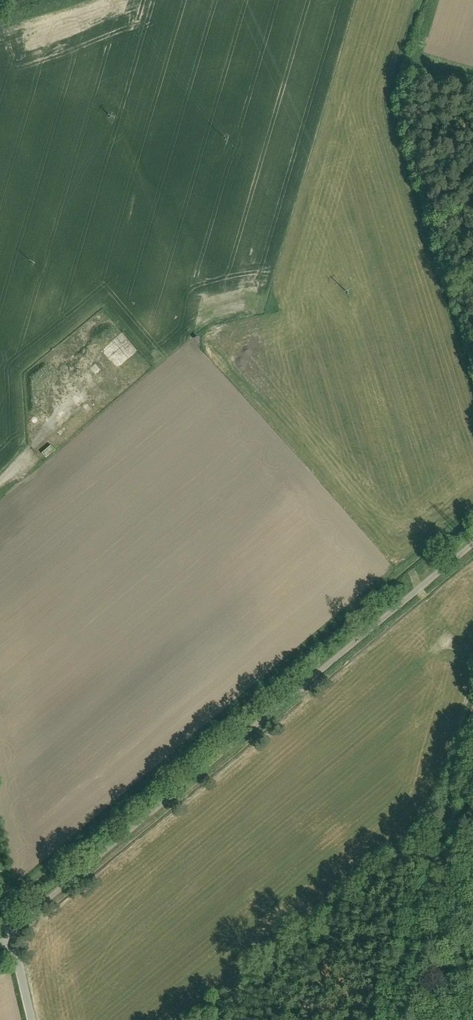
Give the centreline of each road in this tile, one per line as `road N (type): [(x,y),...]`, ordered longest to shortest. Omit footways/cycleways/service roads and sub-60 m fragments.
road 1 (residential): [(366,634),(10,932)]
road 2 (track): [(472,544),(366,634)]

